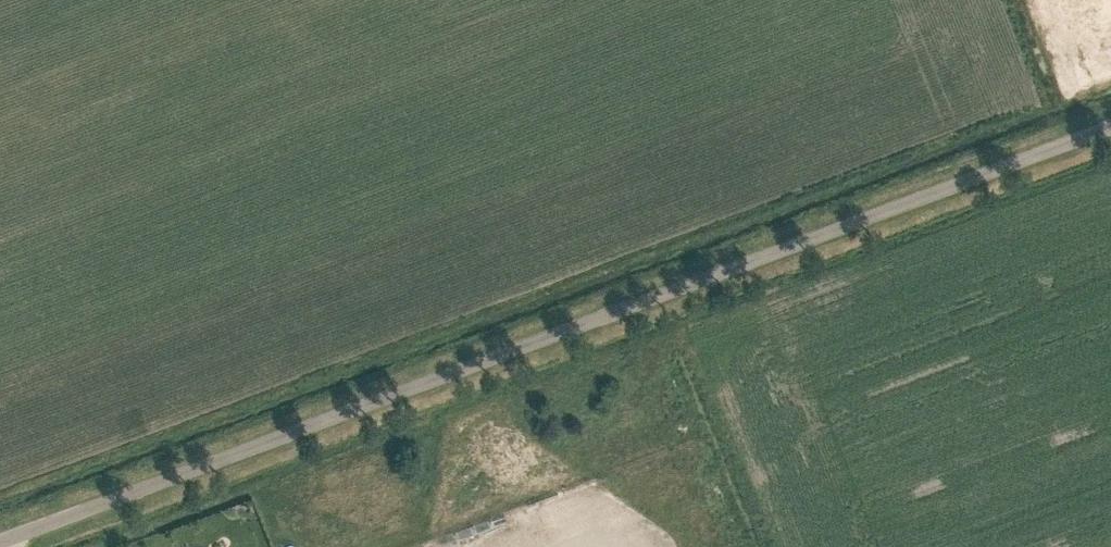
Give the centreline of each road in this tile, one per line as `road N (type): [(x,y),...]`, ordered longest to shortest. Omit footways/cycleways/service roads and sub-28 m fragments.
road 1 (unclassified): [(0,542),(1110,127)]

